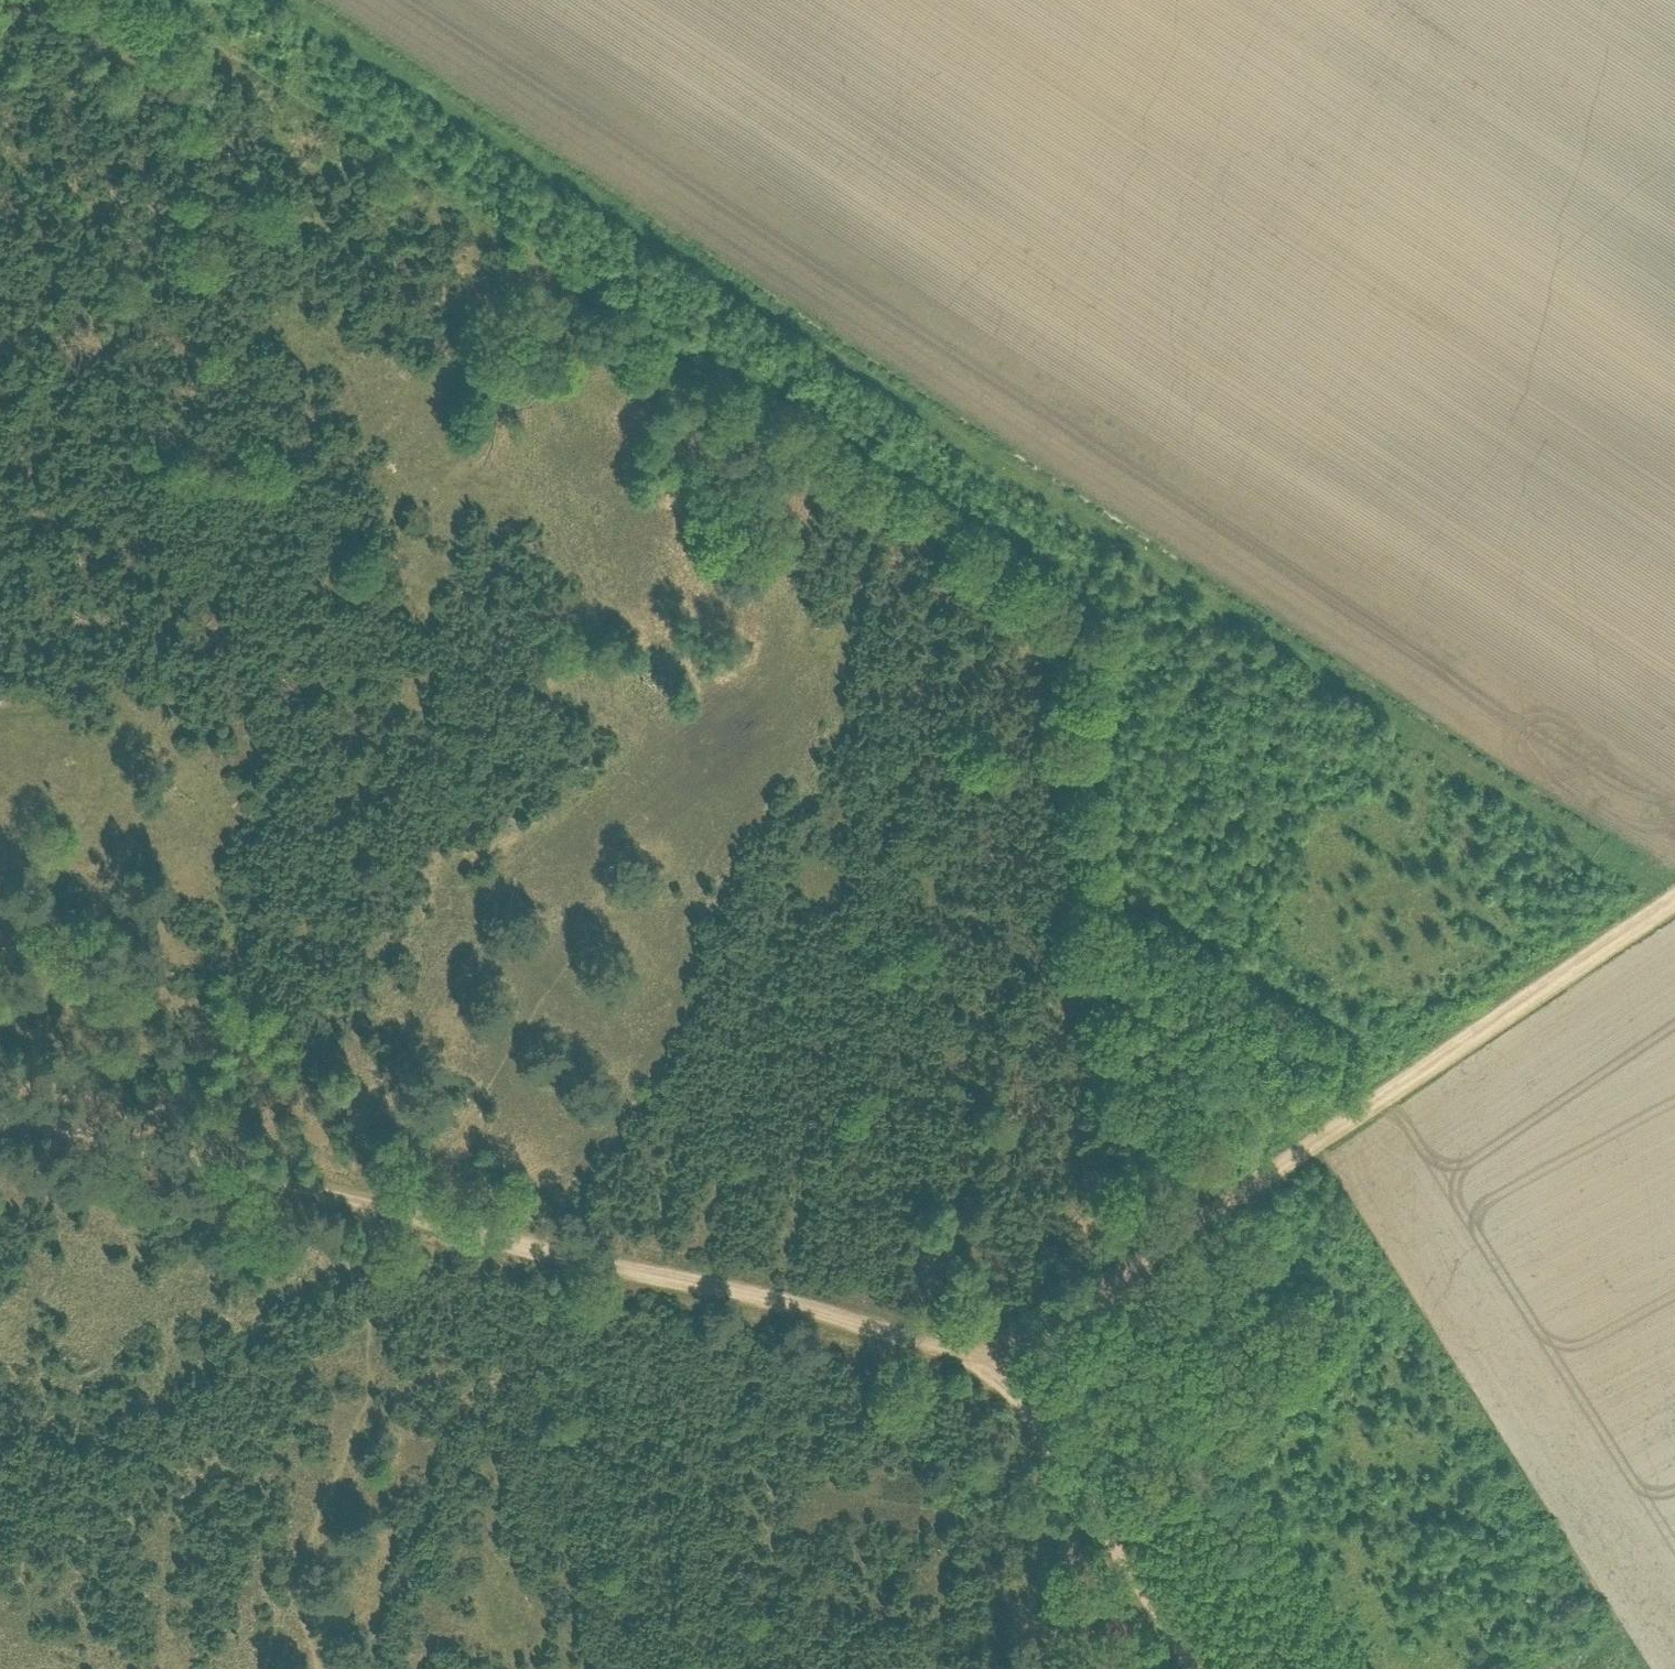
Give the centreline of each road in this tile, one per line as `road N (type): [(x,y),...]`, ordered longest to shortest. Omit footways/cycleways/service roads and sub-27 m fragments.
road 1 (track): [(987,1360),(1674,895)]
road 2 (track): [(987,1360),(376,1207)]
road 3 (track): [(376,1207),(0,1113)]
road 4 (track): [(1186,1668),(987,1360)]

